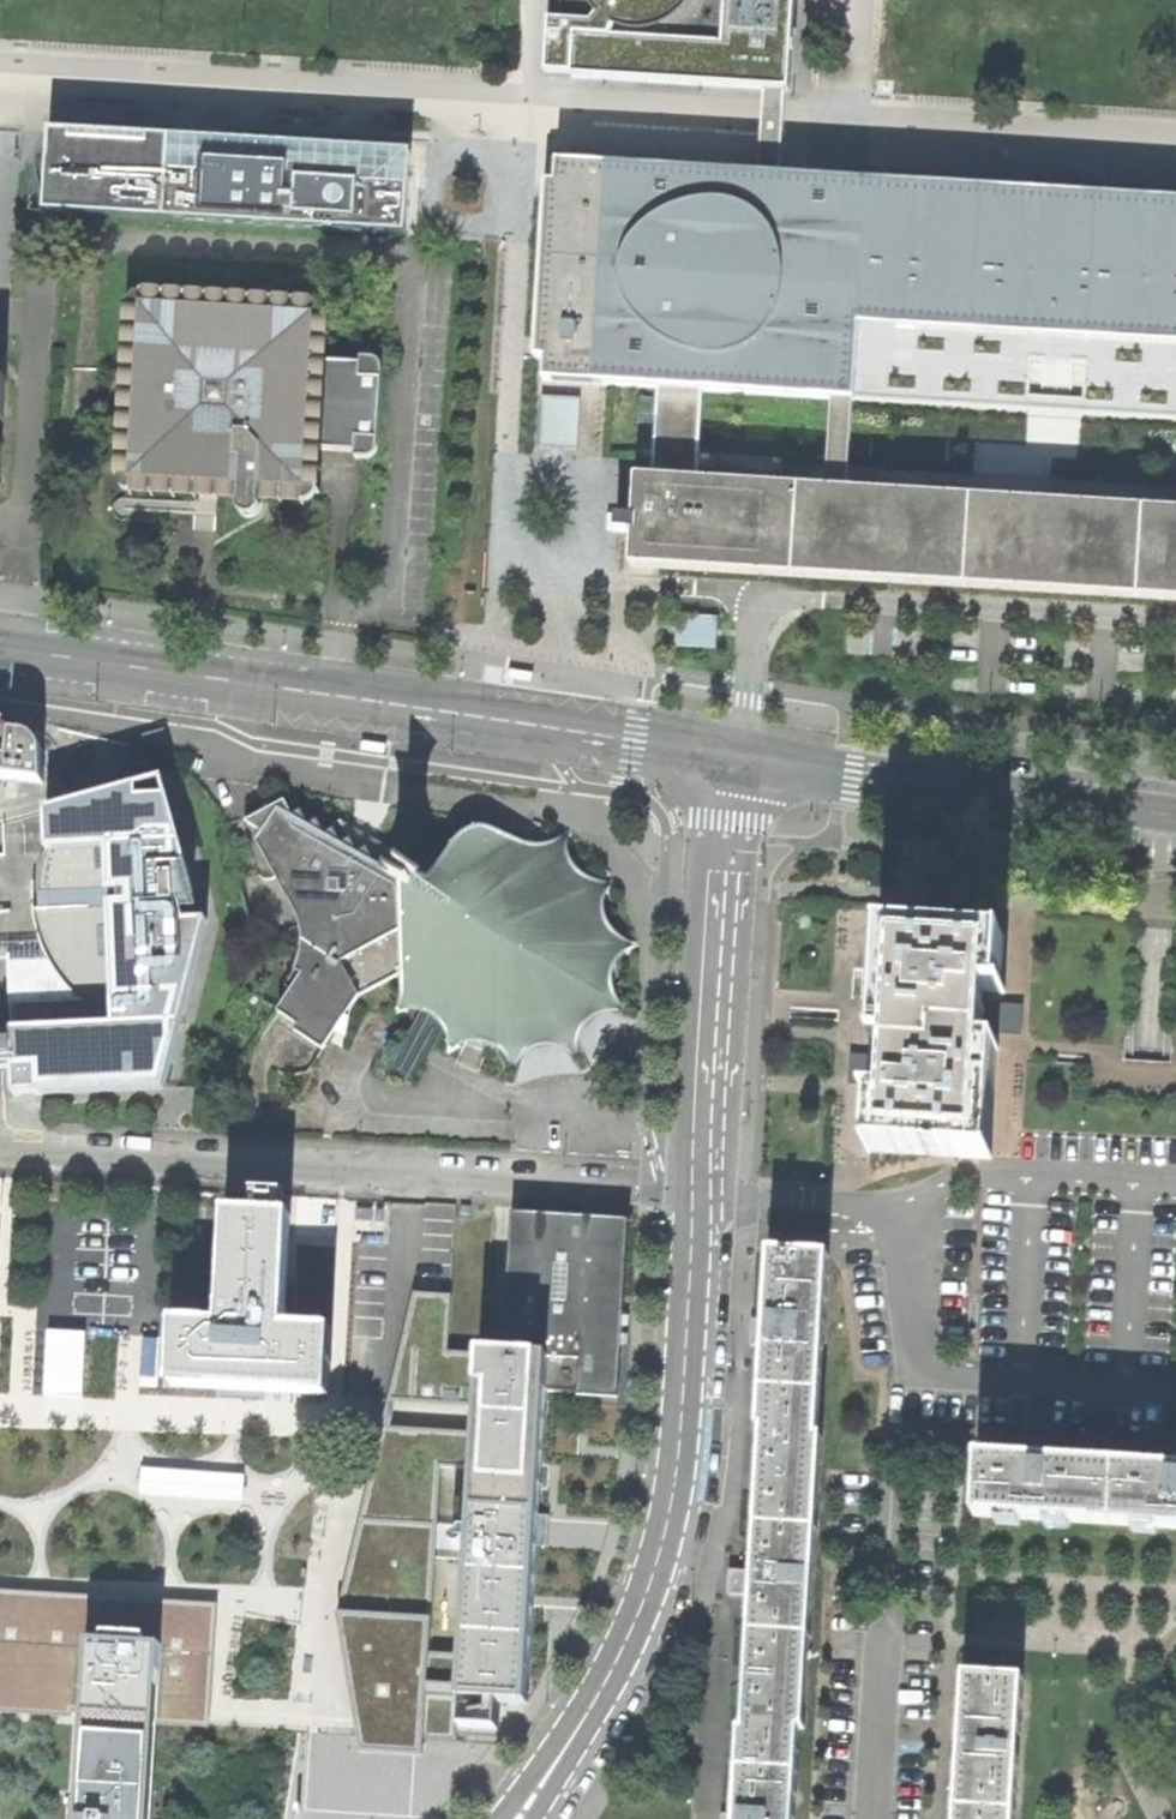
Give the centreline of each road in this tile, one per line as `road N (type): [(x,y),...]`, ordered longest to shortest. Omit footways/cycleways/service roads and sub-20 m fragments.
road 1 (residential): [(0,648),(737,758)]
road 2 (residential): [(0,1151),(695,1190)]
road 3 (residential): [(694,1197),(898,1210),(912,1251),(913,1378),(1175,1393)]
road 4 (residential): [(694,1197),(676,1481),(665,1536),(635,1629),(565,1754)]
road 5 (residential): [(737,758),(1175,816)]
road 6 (residential): [(737,758),(695,1190)]
road 7 (residential): [(874,1818),(886,1633)]

